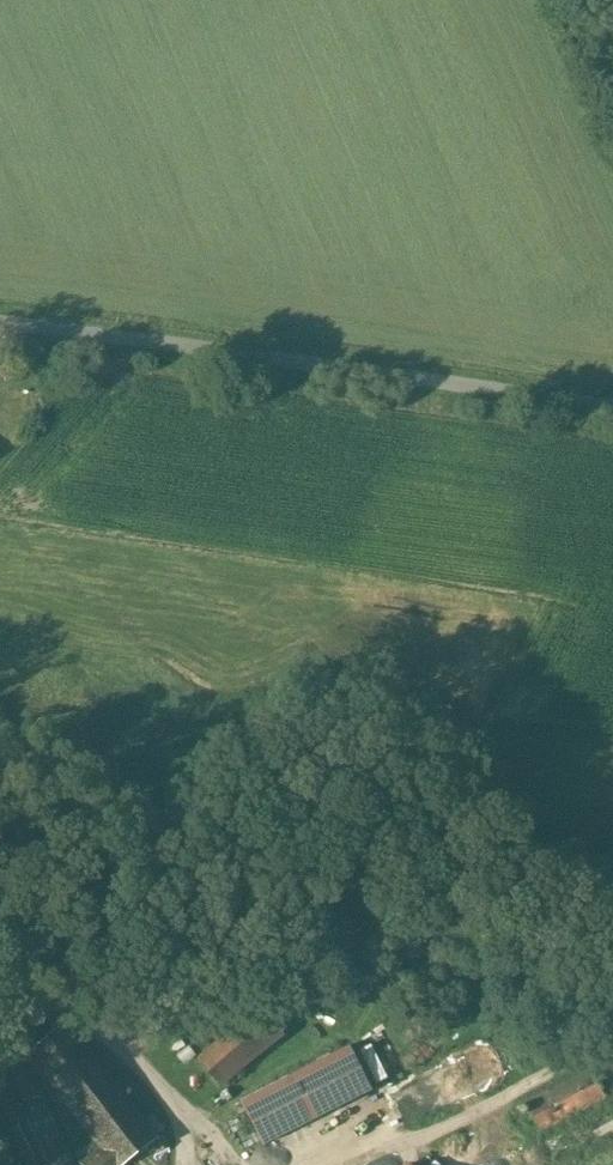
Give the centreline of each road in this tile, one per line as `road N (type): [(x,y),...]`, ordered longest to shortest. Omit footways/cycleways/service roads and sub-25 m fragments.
road 1 (unclassified): [(0,327),(612,407)]

